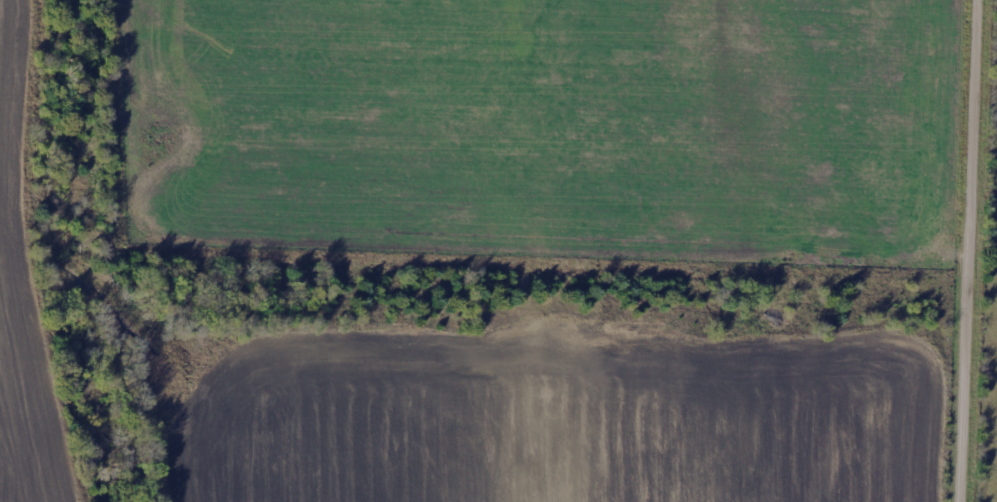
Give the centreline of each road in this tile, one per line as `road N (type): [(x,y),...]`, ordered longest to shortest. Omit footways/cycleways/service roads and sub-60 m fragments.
road 1 (residential): [(974,501),(989,0)]

